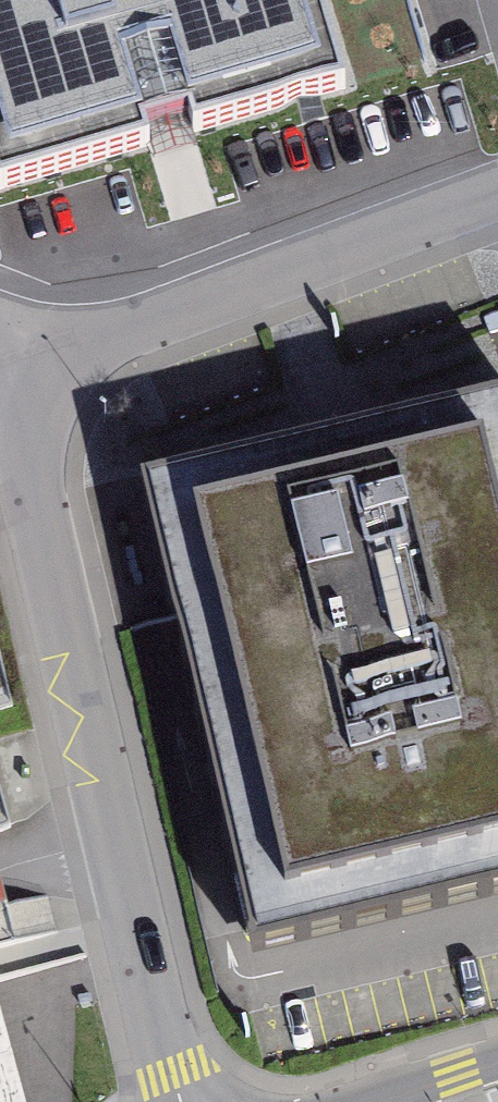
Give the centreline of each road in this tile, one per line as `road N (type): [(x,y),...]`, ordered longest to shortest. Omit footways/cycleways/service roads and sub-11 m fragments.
road 1 (residential): [(4,354),(184,1101)]
road 2 (residential): [(4,354),(497,190)]

